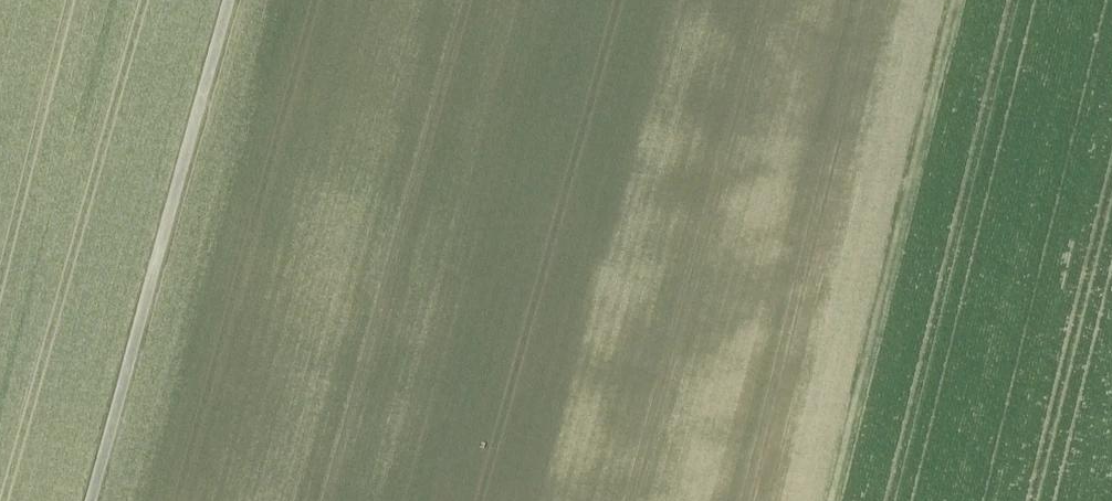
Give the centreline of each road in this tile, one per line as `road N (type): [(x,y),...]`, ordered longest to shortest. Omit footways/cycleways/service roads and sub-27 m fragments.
road 1 (track): [(92,500),(232,0)]
road 2 (track): [(831,500),(953,0)]

